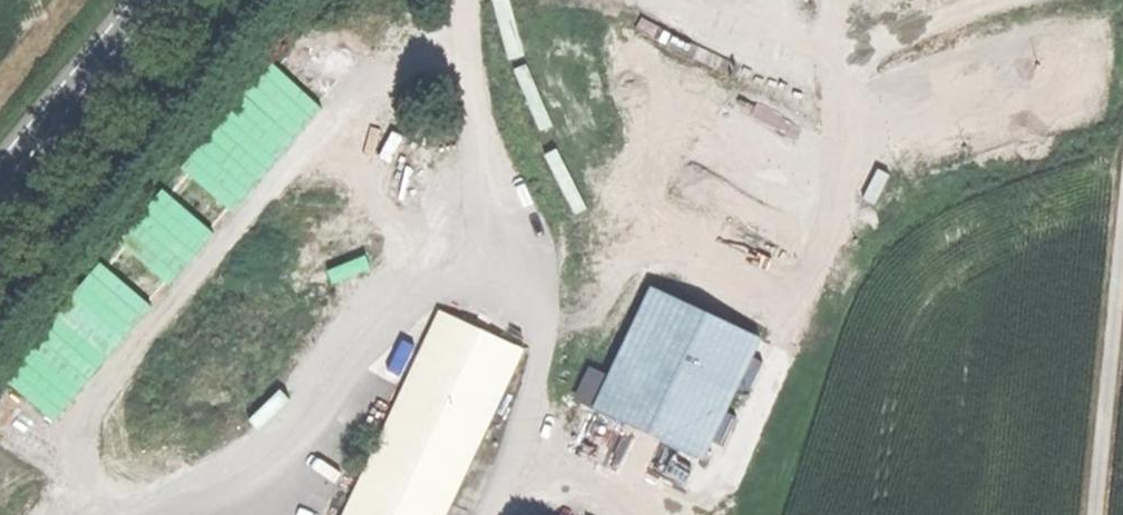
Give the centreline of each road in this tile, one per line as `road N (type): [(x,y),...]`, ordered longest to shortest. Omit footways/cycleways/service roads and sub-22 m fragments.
road 1 (unclassified): [(1090,514),(1122,221)]
road 2 (secondary): [(161,0),(0,190)]

